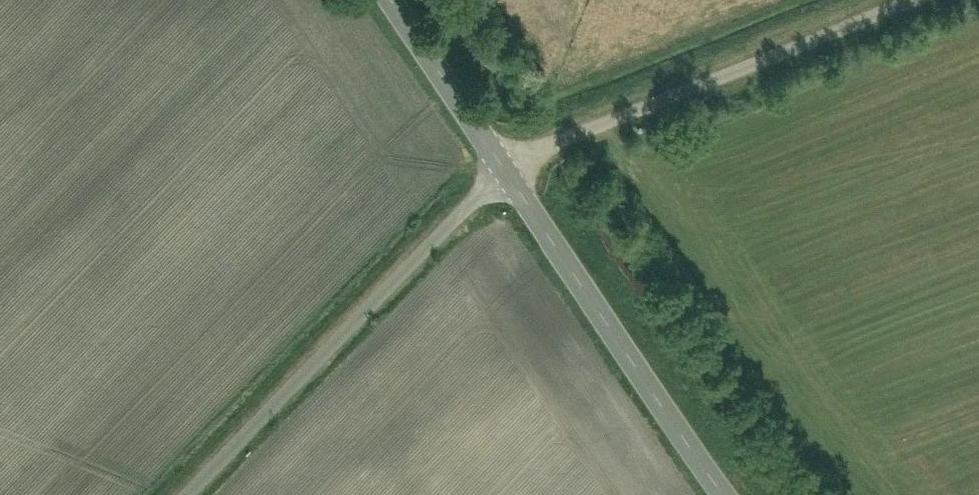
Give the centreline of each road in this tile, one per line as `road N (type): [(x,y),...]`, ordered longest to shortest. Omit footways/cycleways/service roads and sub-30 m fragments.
road 1 (residential): [(504,170),(186,494)]
road 2 (residential): [(896,0),(504,170)]
road 3 (tertiary): [(504,170),(731,494)]
road 4 (tertiary): [(391,0),(504,170)]

